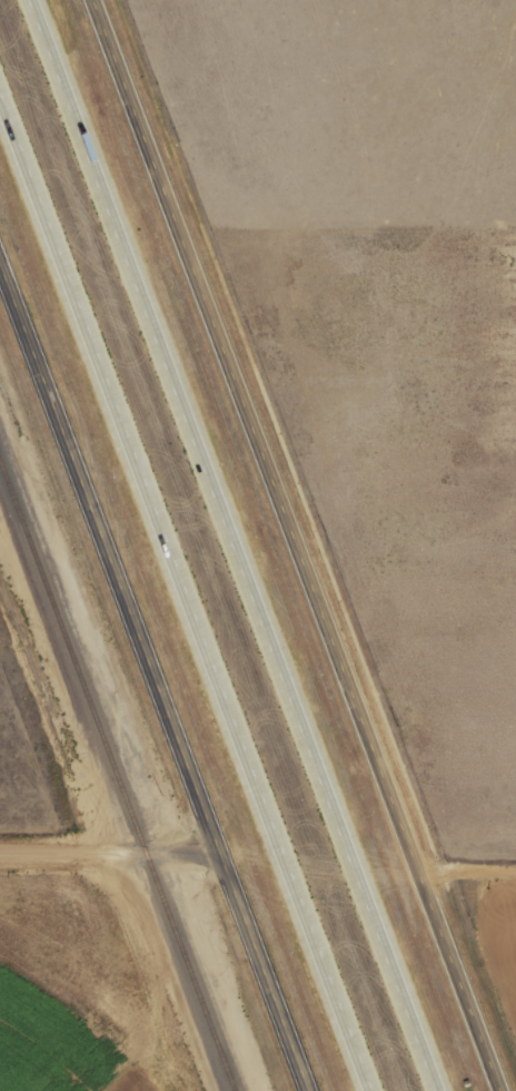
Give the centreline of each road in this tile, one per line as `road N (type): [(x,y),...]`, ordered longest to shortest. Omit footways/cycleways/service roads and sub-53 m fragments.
road 1 (motorway): [(440,1090),(33,0)]
road 2 (tertiary): [(504,1090),(97,0)]
road 3 (motorway): [(0,94),(373,1090)]
road 4 (tertiary): [(0,247),(315,1090)]
road 5 (residential): [(145,846),(0,848)]

